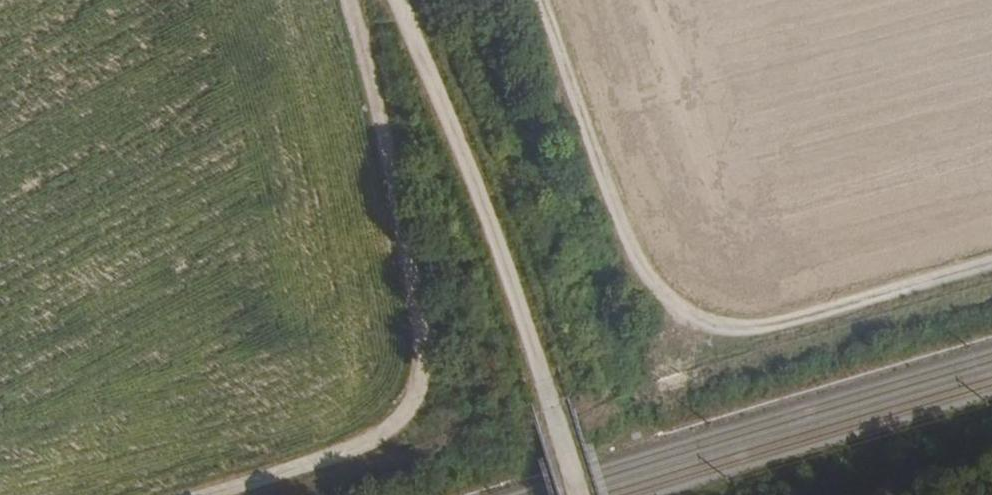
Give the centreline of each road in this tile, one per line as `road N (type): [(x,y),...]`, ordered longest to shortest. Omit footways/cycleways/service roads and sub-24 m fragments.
road 1 (track): [(991,264),(797,321),(740,331),(699,322),(660,291),(638,255),(544,0)]
road 2 (track): [(355,0),(421,330),(416,395),(362,443),(192,494)]
road 3 (track): [(395,0),(498,257),(580,494)]

